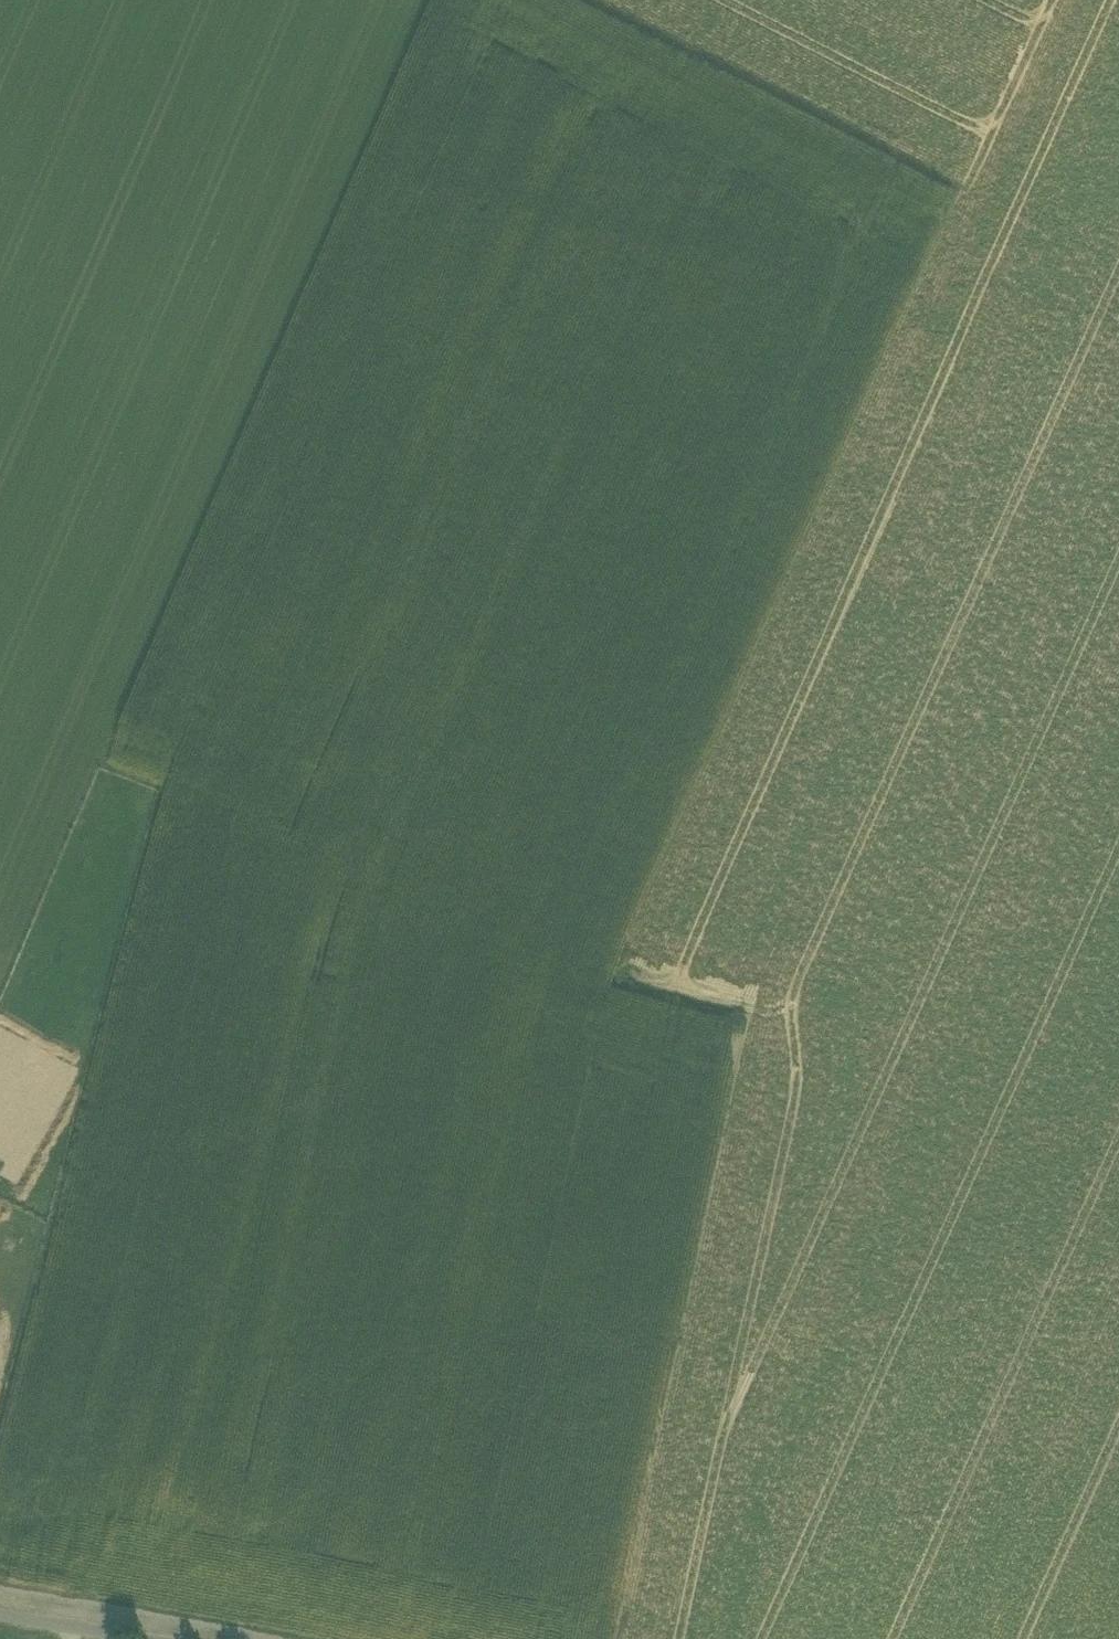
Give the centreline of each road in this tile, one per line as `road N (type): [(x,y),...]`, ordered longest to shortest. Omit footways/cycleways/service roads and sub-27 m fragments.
road 1 (unclassified): [(128,1638),(0,1615)]

